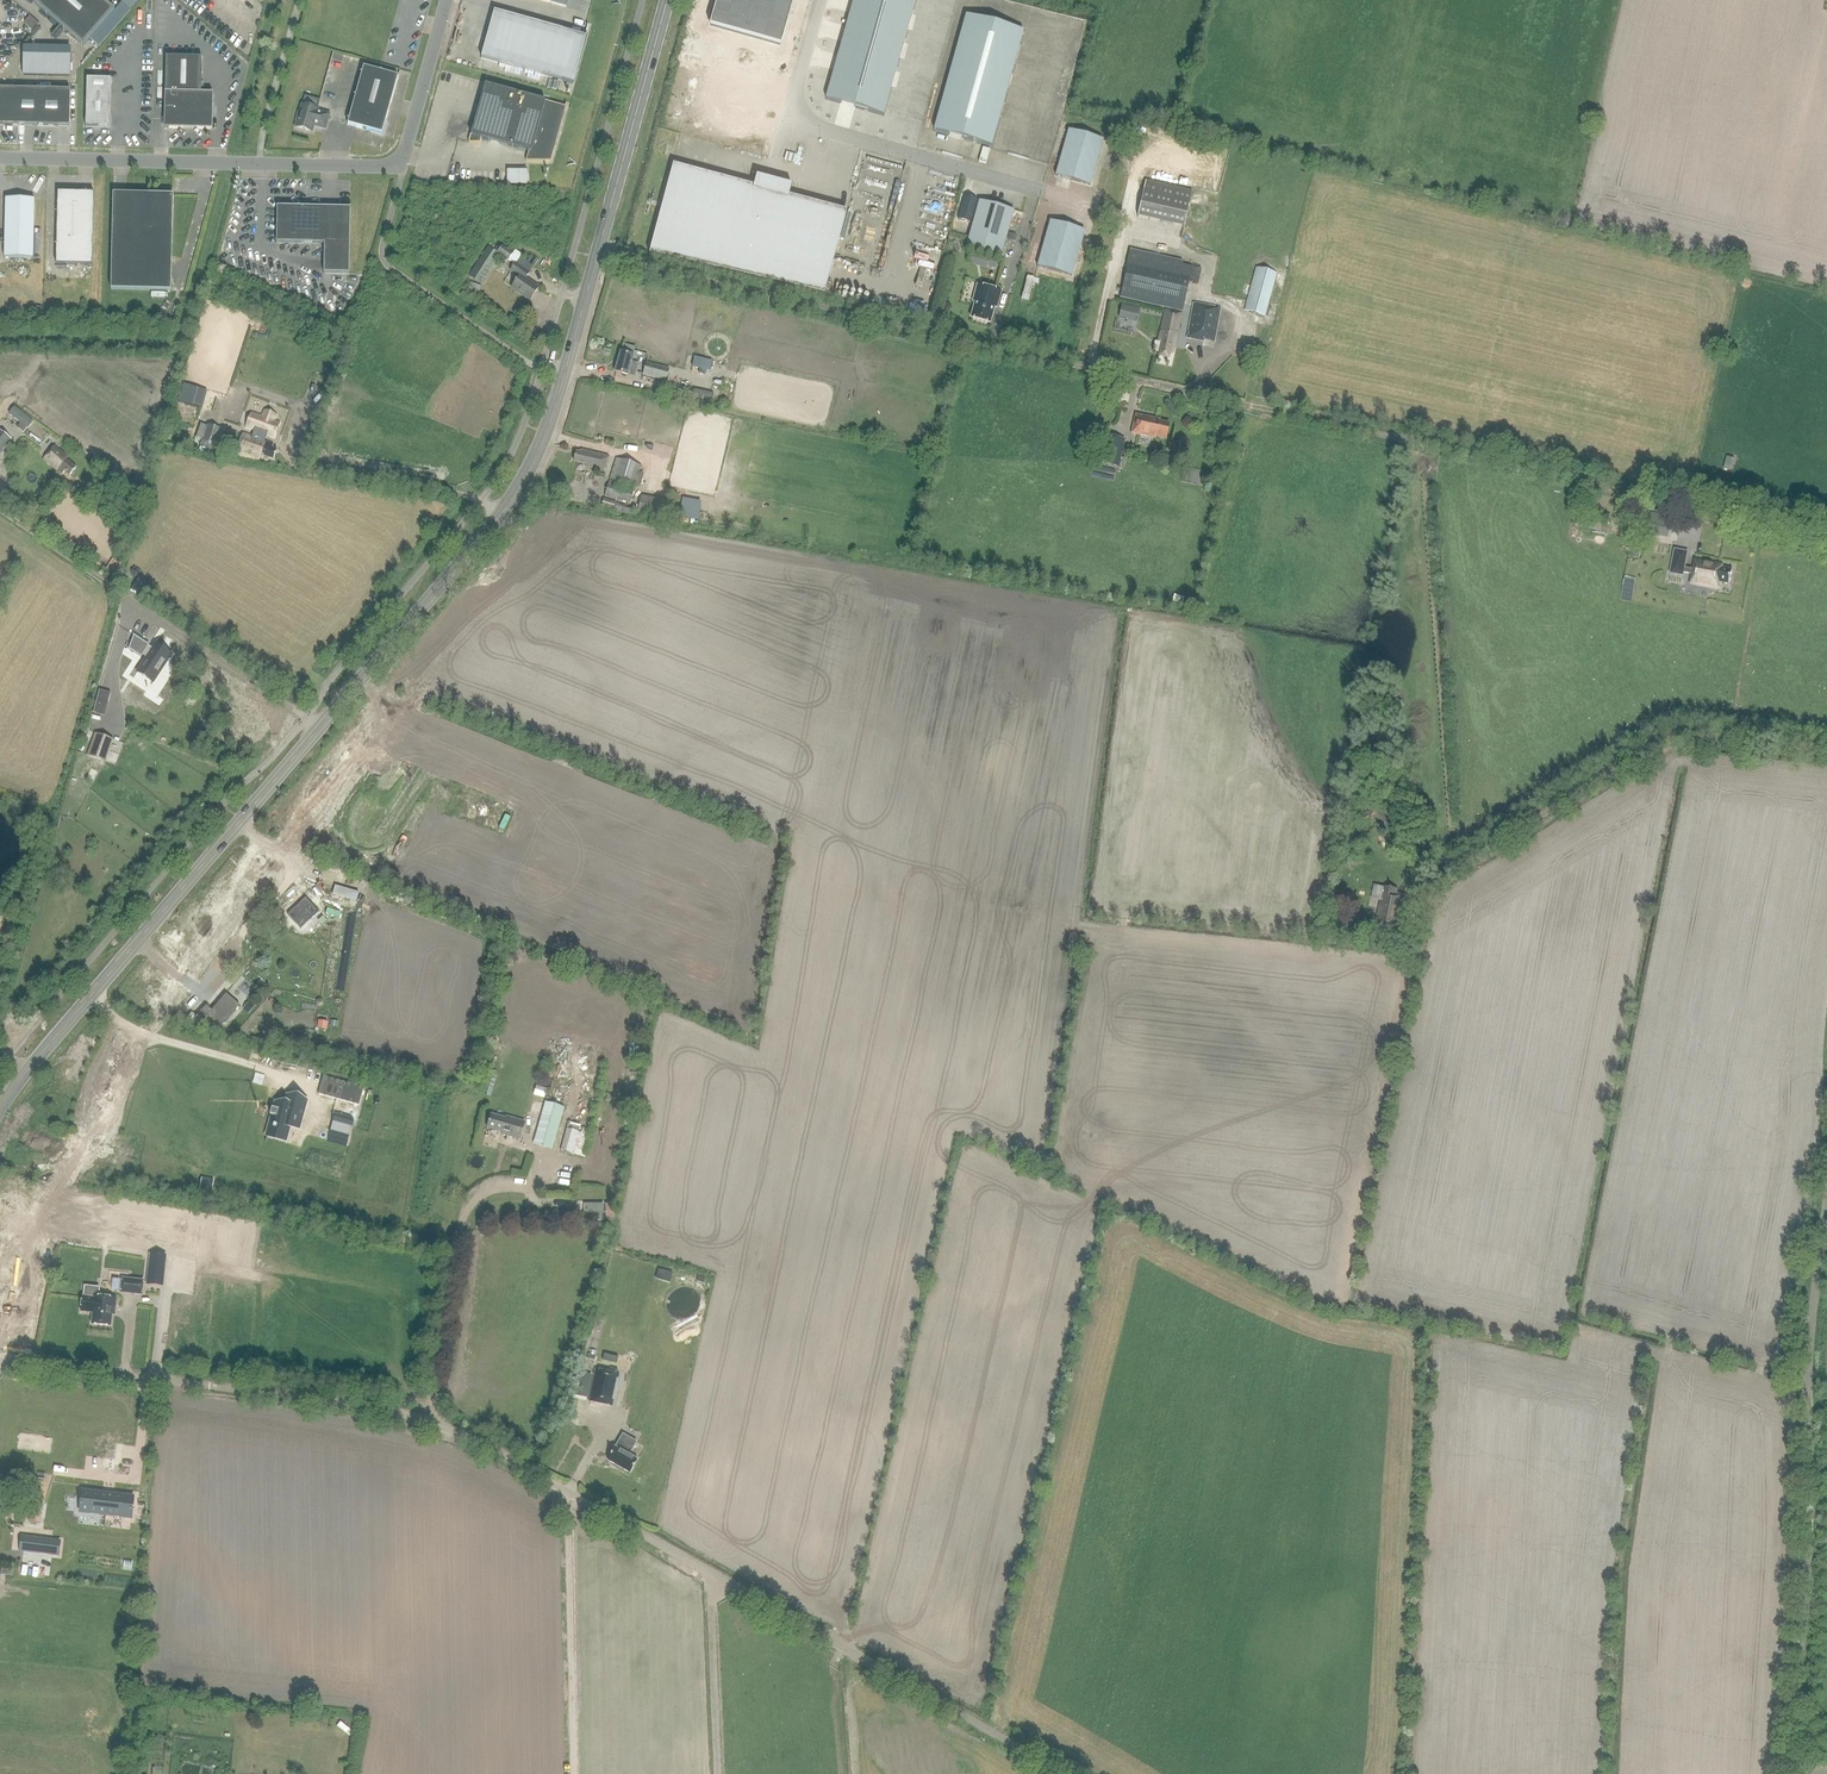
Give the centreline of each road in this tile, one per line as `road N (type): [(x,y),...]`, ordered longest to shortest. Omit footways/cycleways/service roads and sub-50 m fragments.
road 1 (track): [(1826,536),(597,257)]
road 2 (unclassified): [(0,1156),(113,966),(414,586),(516,387),(507,346),(401,269),(387,221),(401,167)]
road 3 (unclassified): [(1066,1773),(455,1433),(393,1411),(0,1358)]
road 4 (primary): [(347,737),(450,596),(519,471),(571,339),(667,0)]
road 5 (unclassified): [(0,1293),(88,1118),(141,1032),(440,652)]
road 6 (primary): [(347,737),(129,1008),(0,1237)]
road 7 (unclassified): [(1791,1773),(1807,1545),(1810,1352),(1826,1193)]
road 8 (unclassified): [(821,0),(786,121),(1102,208)]
road 9 (track): [(1419,888),(1677,746),(1709,742),(1826,761)]
road 10 (unclassified): [(401,167),(0,157)]
road 11 (track): [(314,721),(0,510)]
road 12 (track): [(529,1185),(488,1188),(464,1207),(420,1420)]
road 13 (track): [(716,1773),(710,1572)]
road 14 (track): [(464,495),(309,467),(287,451)]
road 15 (unclassified): [(447,0),(401,167)]

